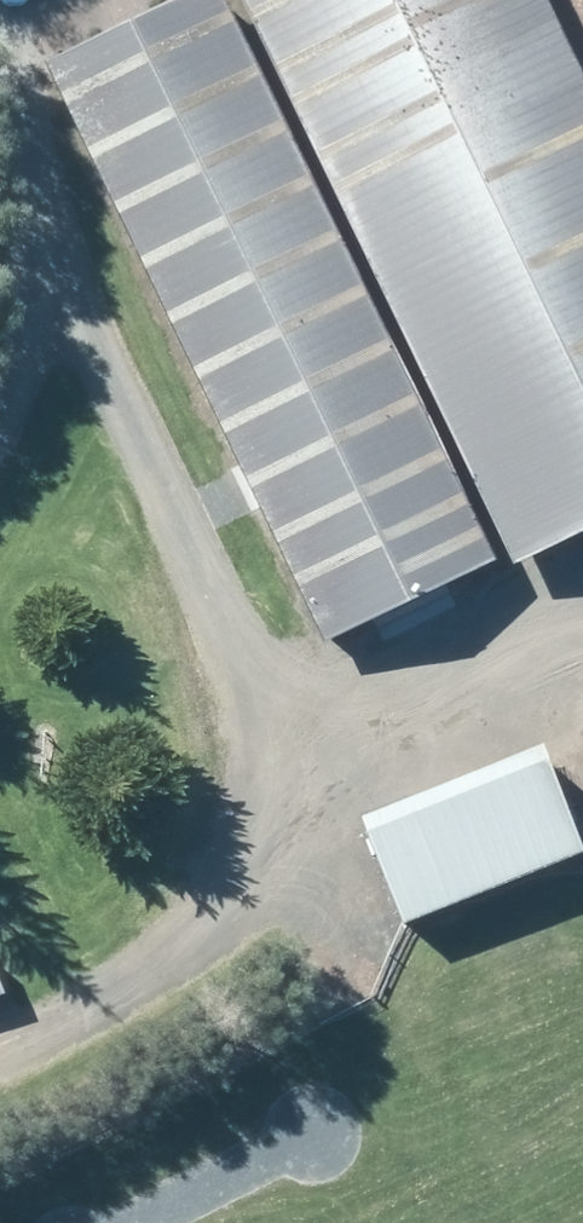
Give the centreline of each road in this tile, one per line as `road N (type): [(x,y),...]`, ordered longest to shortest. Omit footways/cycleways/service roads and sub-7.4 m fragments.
road 1 (track): [(582,643),(344,747),(281,719),(143,447),(29,166),(6,0)]
road 2 (track): [(0,1045),(136,958),(261,844),(344,747)]
road 3 (track): [(63,250),(0,473)]

